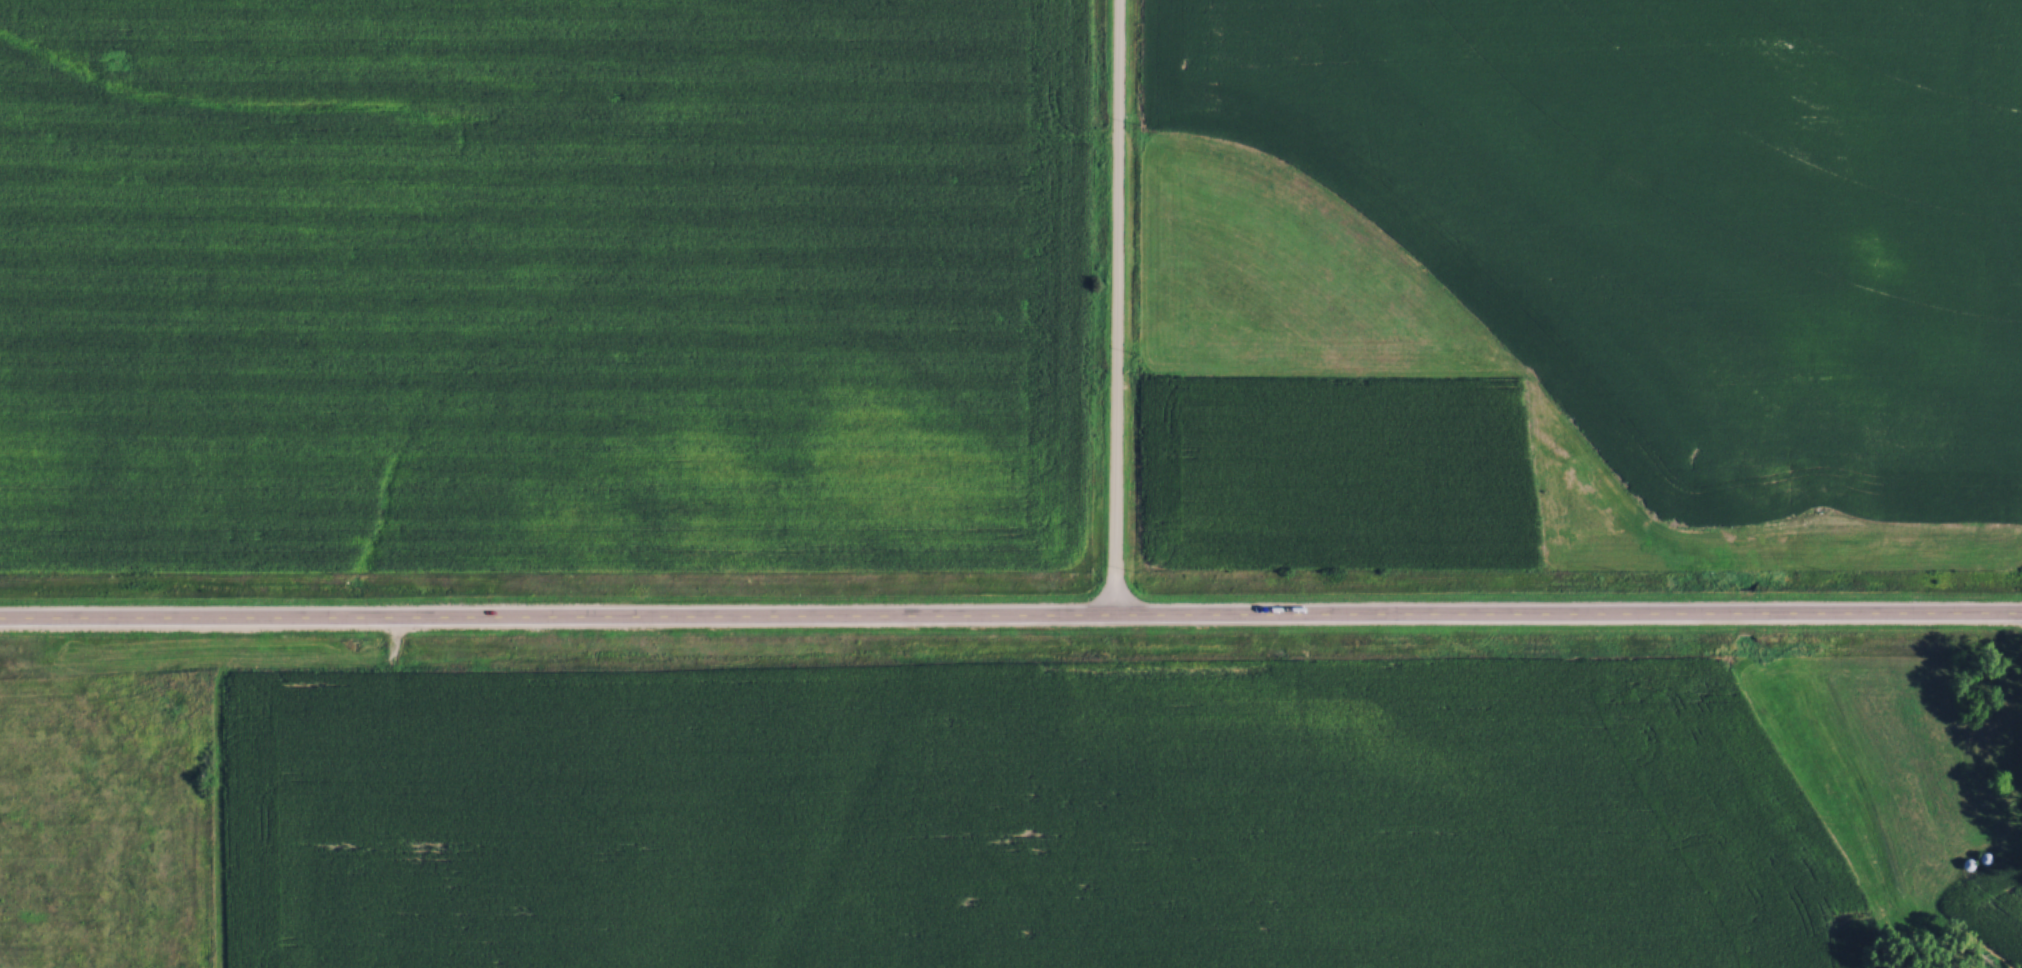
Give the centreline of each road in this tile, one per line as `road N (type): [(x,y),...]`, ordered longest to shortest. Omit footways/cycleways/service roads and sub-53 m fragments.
road 1 (secondary): [(0,621),(2021,618)]
road 2 (residential): [(1115,622),(1118,0)]

